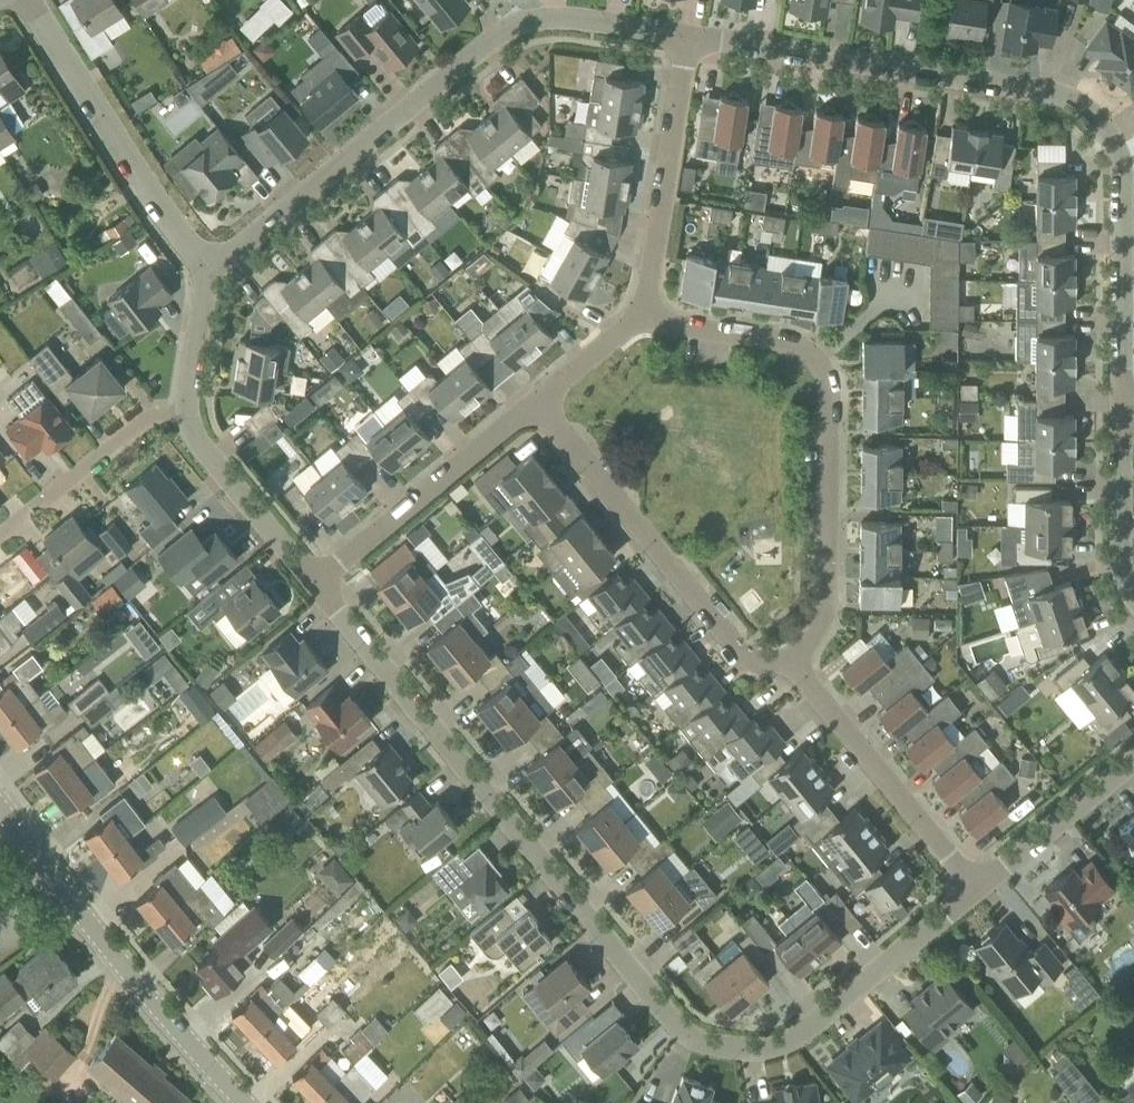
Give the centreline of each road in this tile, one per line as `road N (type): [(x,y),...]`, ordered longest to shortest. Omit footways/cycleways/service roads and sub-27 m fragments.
road 1 (residential): [(314,584),(669,1016),(713,1046),(767,1049),(794,1038),(975,889)]
road 2 (residential): [(1122,408),(1123,174),(1085,107),(1039,89),(688,36)]
road 3 (residential): [(688,36),(571,17),(515,26),(211,266)]
road 4 (residential): [(786,656),(815,632),(826,609),(827,381),(794,344),(674,324),(642,310)]
road 5 (tertiary): [(246,1102),(138,984),(0,805)]
road 6 (residential): [(786,656),(760,662),(735,647),(538,402)]
road 7 (residential): [(211,266),(168,220),(30,0)]
road 8 (residential): [(975,889),(786,656)]
road 9 (residential): [(314,584),(538,402)]
road 10 (residential): [(642,310),(688,36)]
road 11 (residential): [(0,534),(137,425),(185,413)]
road 12 (residential): [(185,413),(205,451),(314,584)]
road 13 (residential): [(975,889),(1133,758)]
road 14 (residential): [(1133,593),(1121,559),(1122,408)]
road 15 (residential): [(211,266),(185,413)]
road 16 (residential): [(538,402),(642,310)]

